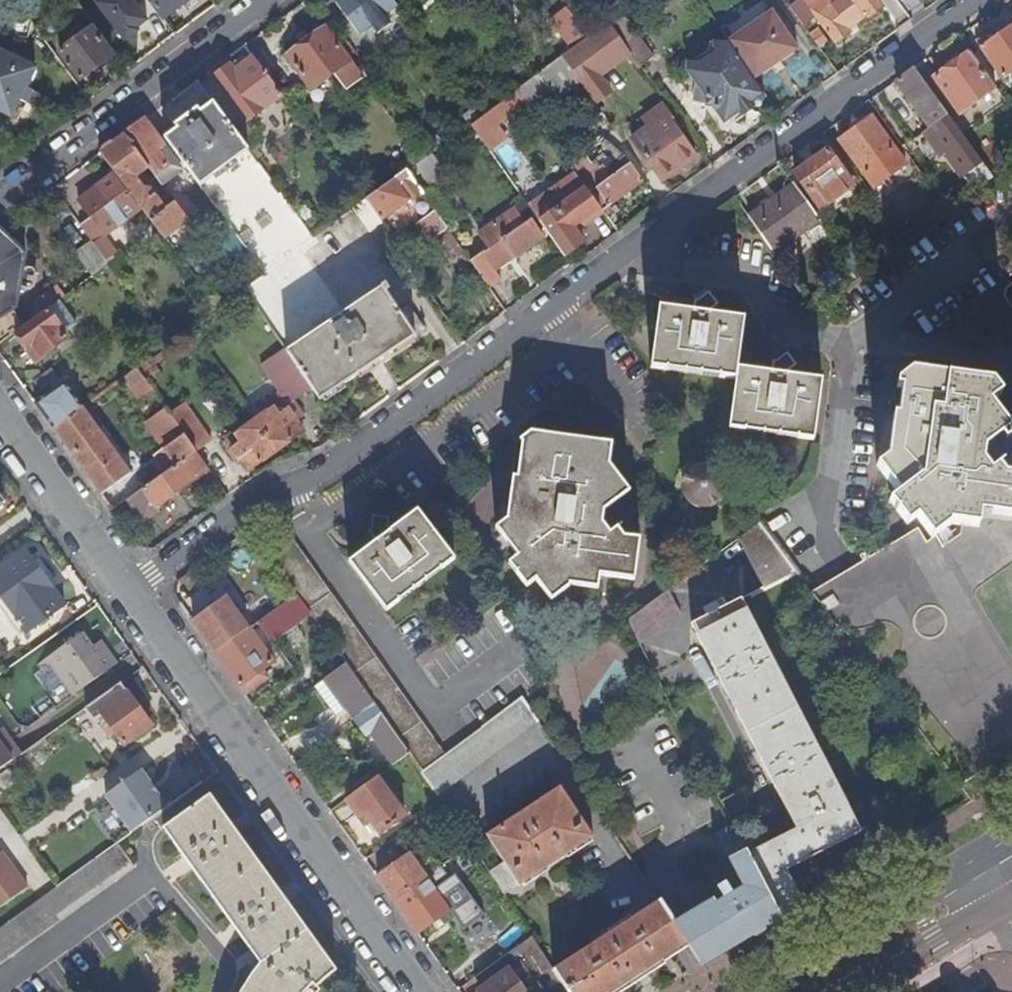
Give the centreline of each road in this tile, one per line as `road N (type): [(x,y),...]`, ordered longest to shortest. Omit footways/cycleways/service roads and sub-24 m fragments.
road 1 (residential): [(976,0),(320,475),(252,503),(129,594)]
road 2 (residential): [(414,991),(129,594)]
road 3 (residential): [(0,197),(264,0)]
road 4 (primary): [(982,854),(752,991)]
road 5 (residential): [(129,594),(0,417)]
road 6 (primary): [(851,991),(1011,895)]

